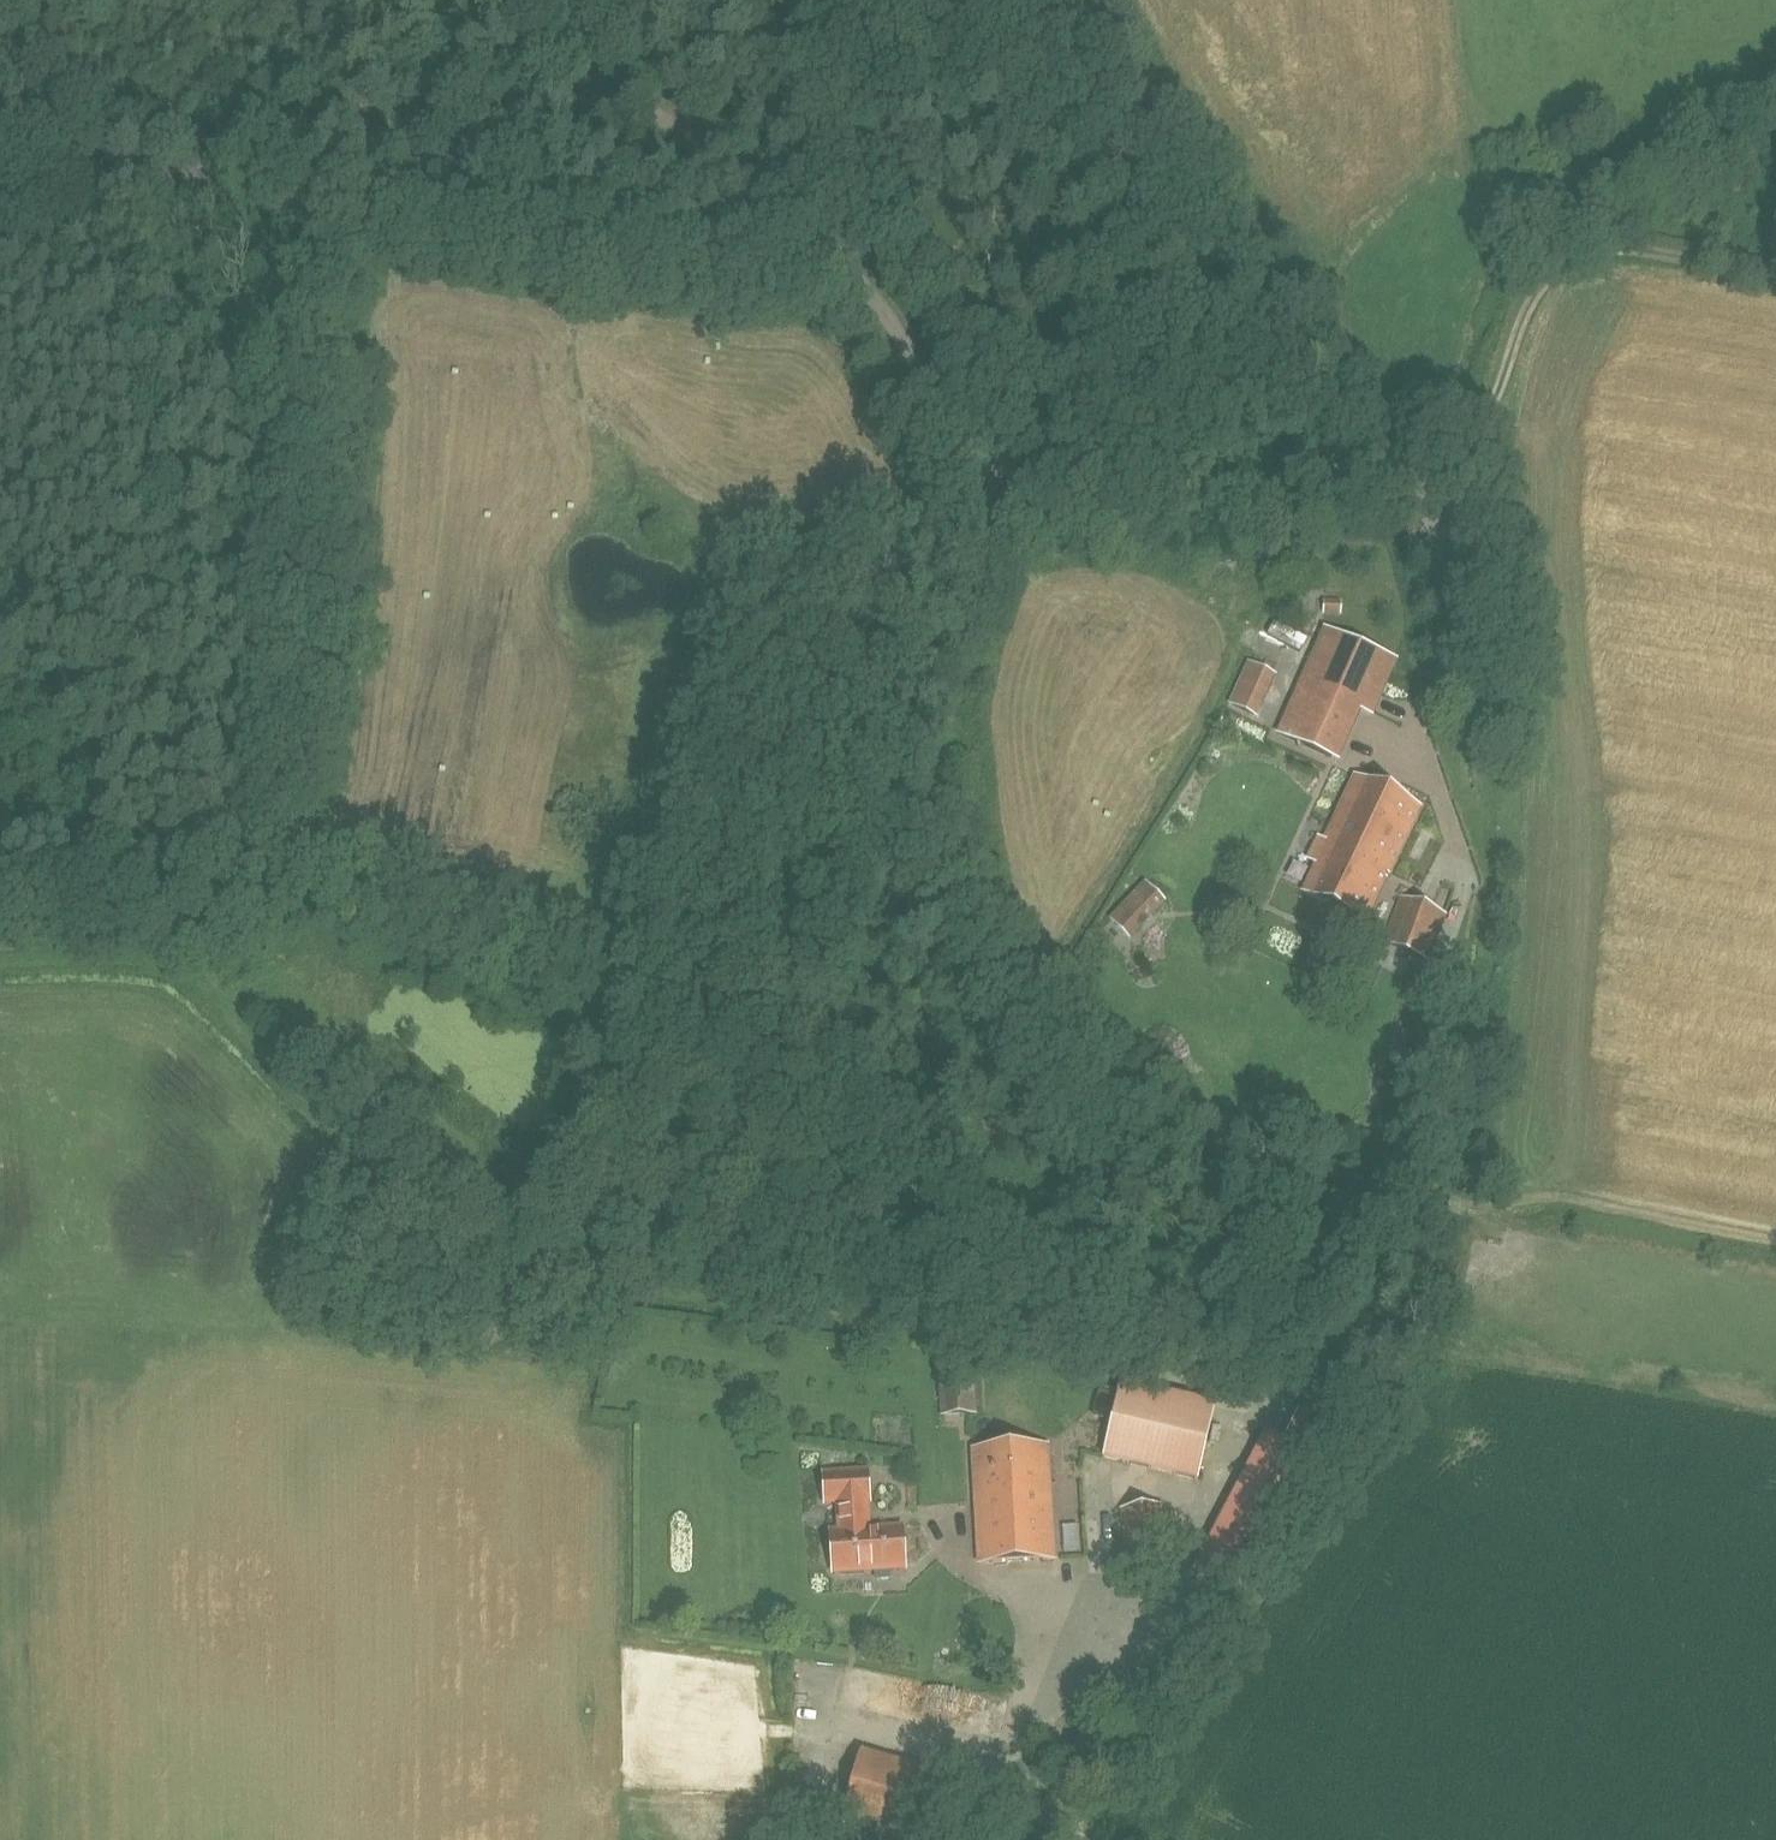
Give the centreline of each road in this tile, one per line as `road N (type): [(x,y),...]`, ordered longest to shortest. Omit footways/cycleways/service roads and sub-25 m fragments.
road 1 (unclassified): [(1565,245),(1512,344),(1488,452),(1456,469),(1044,506),(996,479),(885,318),(812,244),(647,123),(594,102),(543,98),(0,217)]
road 2 (track): [(1352,1279),(1396,1211),(1469,1209),(1542,1220)]
road 3 (track): [(1775,146),(1679,158),(1629,177),(1577,219)]
road 4 (track): [(1352,1279),(1296,1389)]

